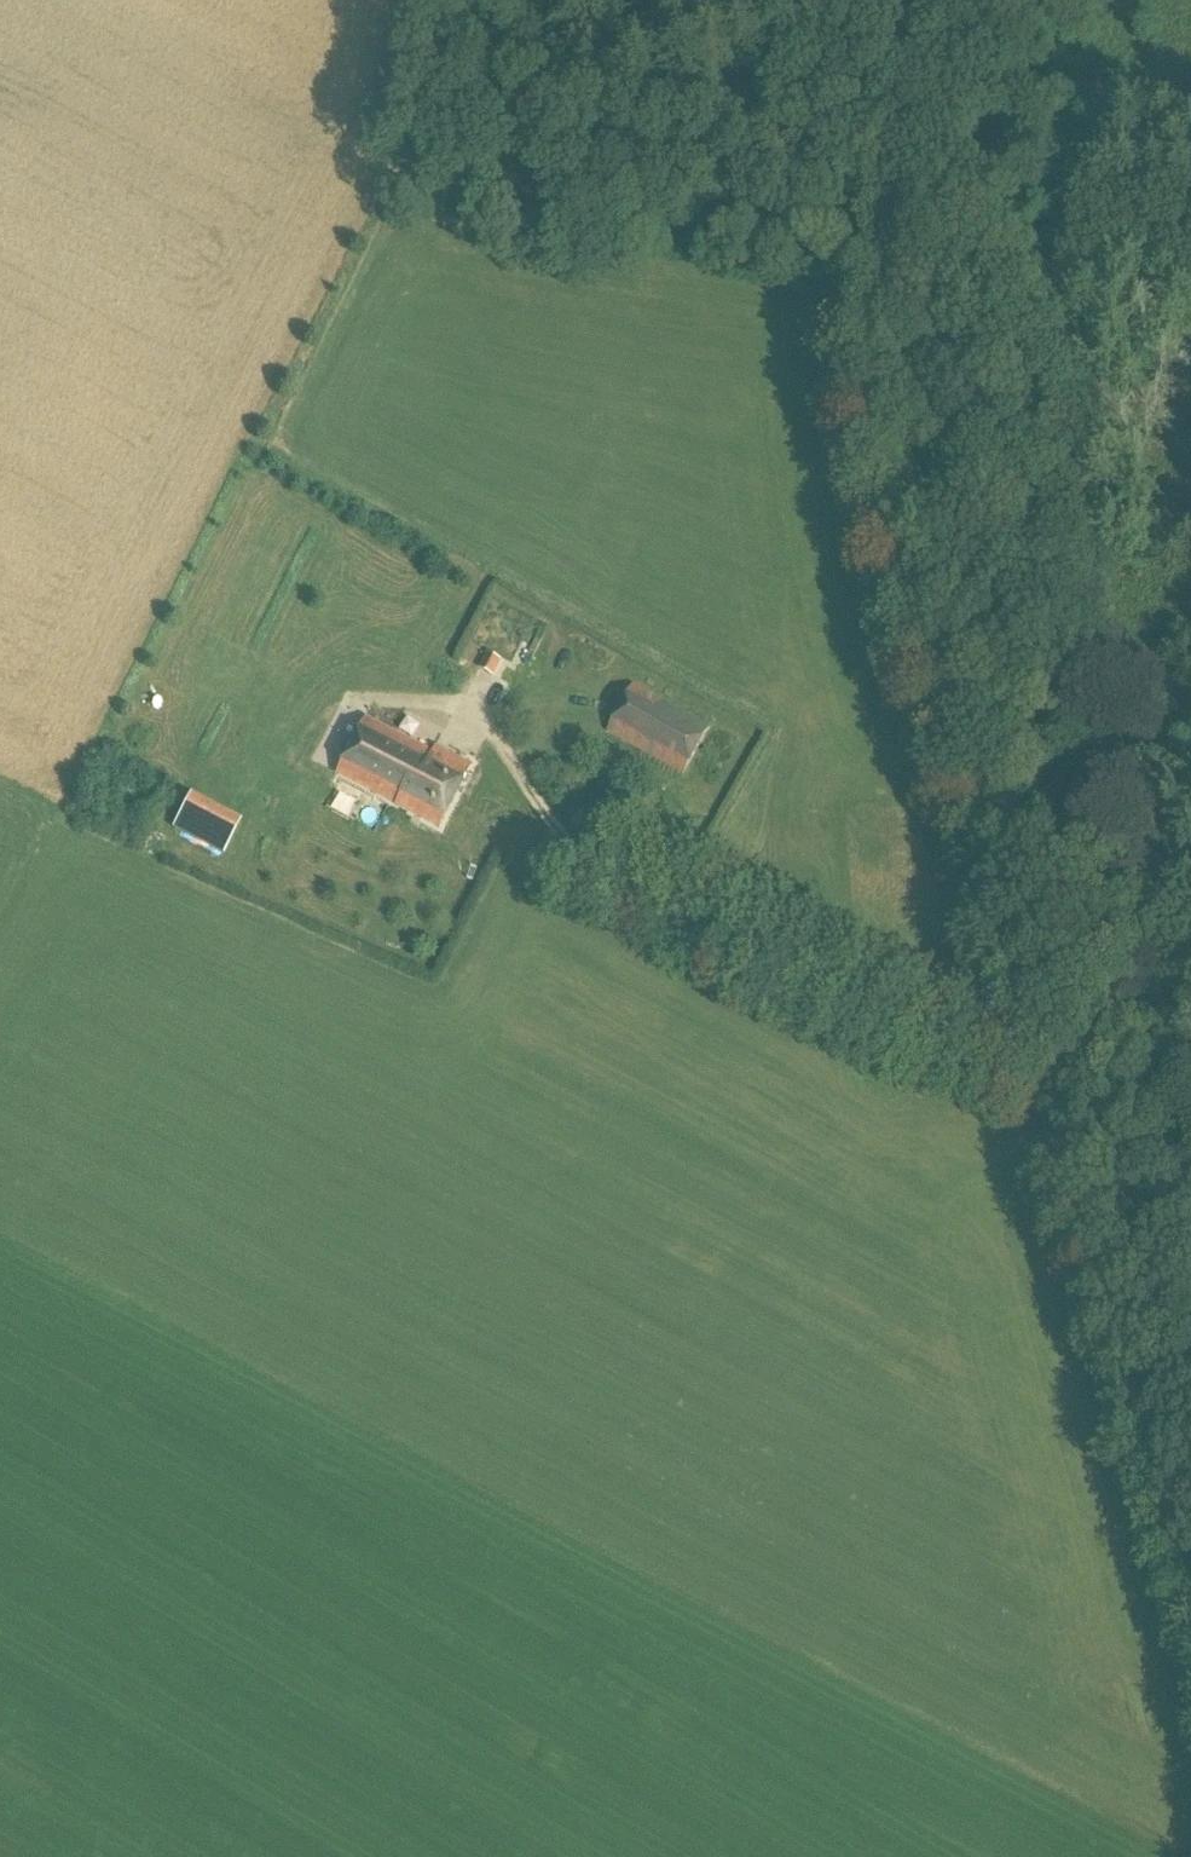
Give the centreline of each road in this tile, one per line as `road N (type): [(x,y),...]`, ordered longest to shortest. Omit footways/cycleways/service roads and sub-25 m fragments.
road 1 (track): [(1190,1528),(893,440),(887,255),(914,0)]

